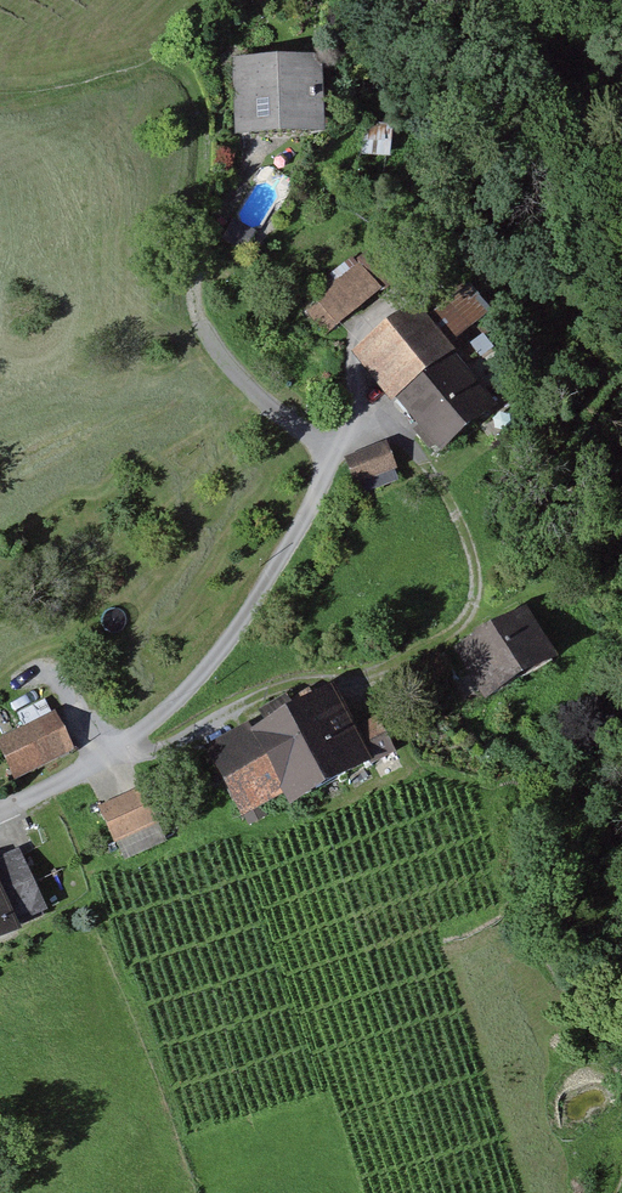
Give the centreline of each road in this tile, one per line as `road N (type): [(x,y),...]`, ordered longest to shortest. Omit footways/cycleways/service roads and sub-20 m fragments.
road 1 (track): [(113,759),(184,697),(242,630),(357,421),(342,359),(351,332),(450,261),(456,162),(490,89),(540,48),(621,34)]
road 2 (track): [(192,285),(205,147),(193,84),(177,66),(155,61),(71,86),(0,95)]
road 3 (track): [(357,421),(397,436),(422,460),(454,507),(476,568),(454,632),(370,669)]
road 4 (track): [(113,759),(370,669)]
road 5 (track): [(334,453),(243,385),(206,336),(192,285)]
road 6 (track): [(192,285),(262,146)]
road 7 (unclassified): [(0,811),(113,759)]

